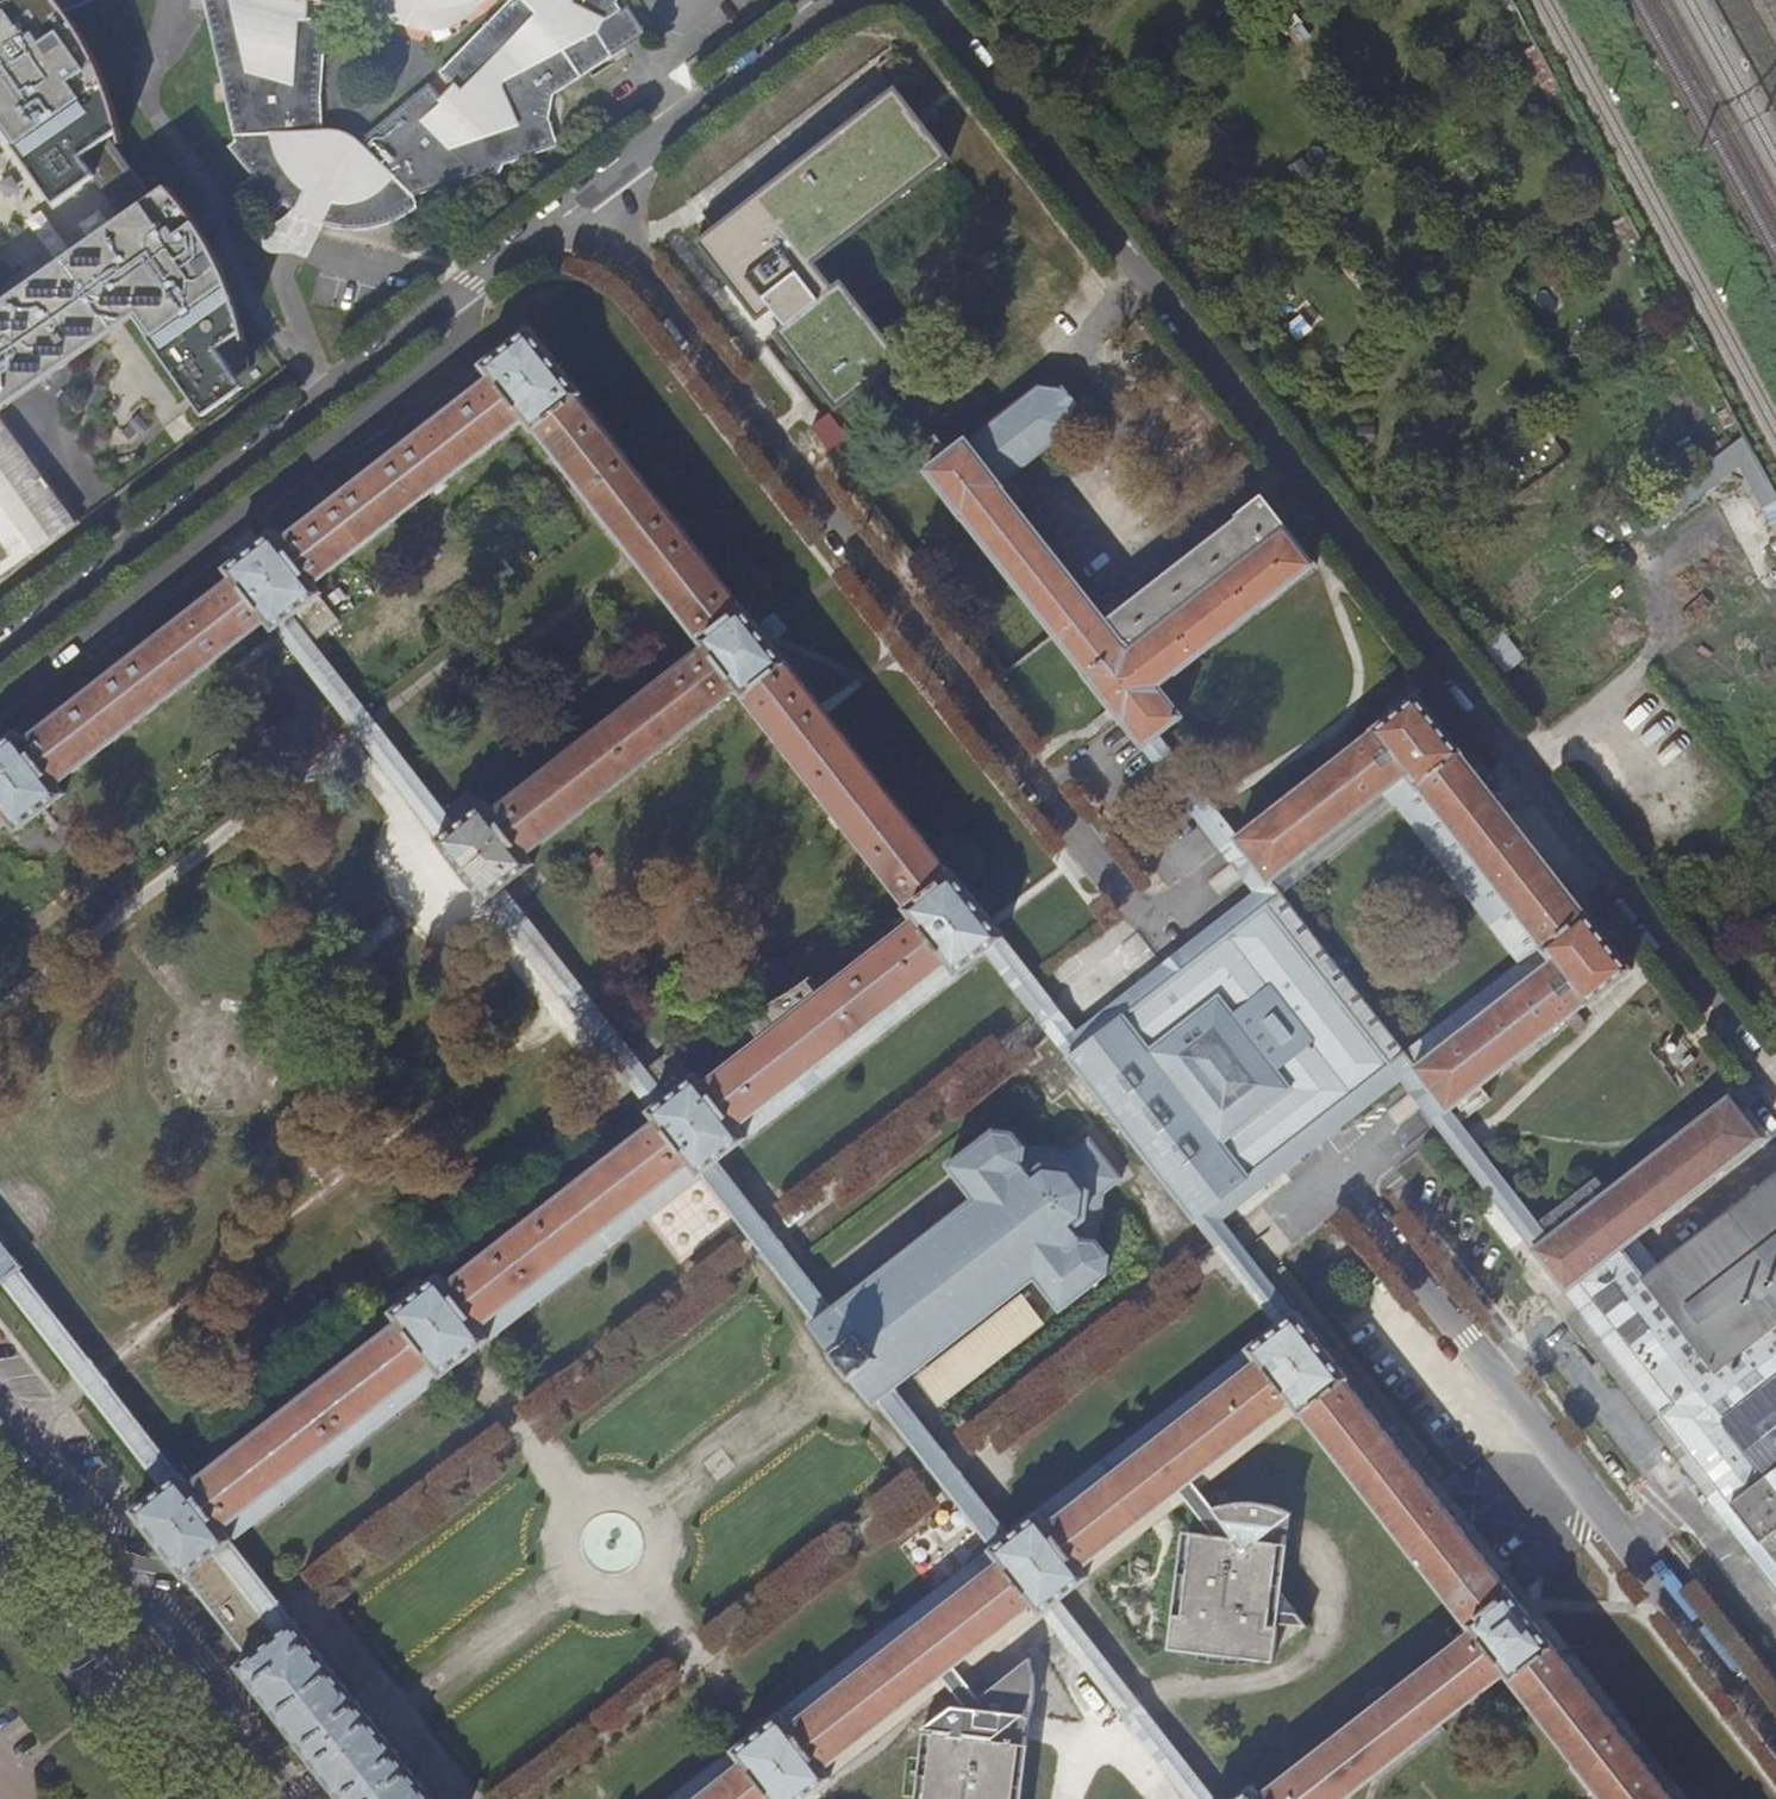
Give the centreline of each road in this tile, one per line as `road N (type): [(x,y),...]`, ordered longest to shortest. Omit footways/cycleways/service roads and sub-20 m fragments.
road 1 (tertiary): [(0,1531),(210,1798)]

